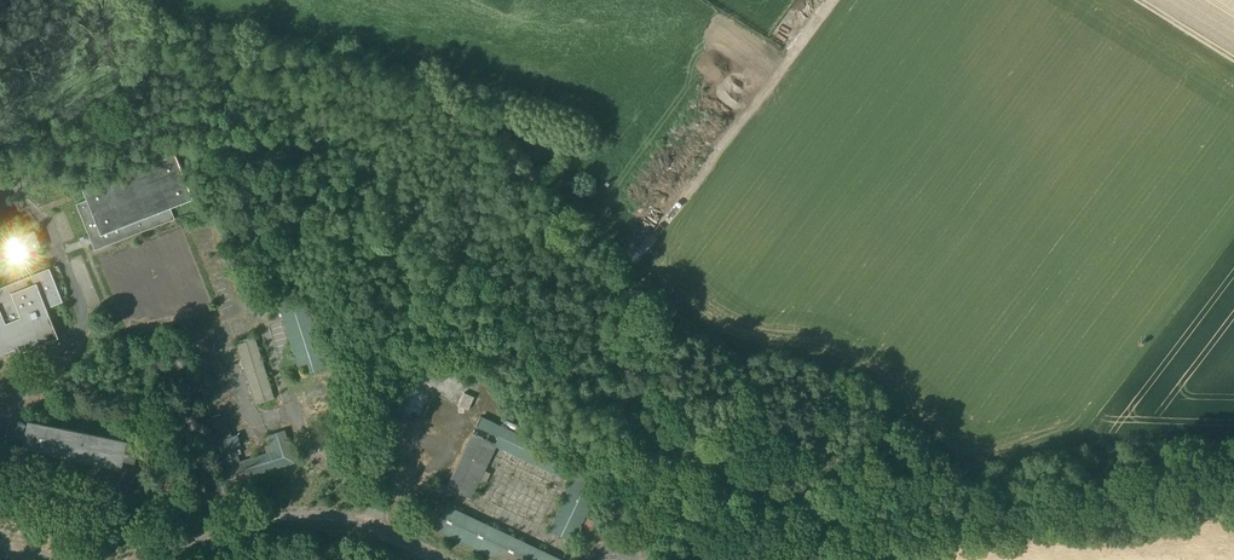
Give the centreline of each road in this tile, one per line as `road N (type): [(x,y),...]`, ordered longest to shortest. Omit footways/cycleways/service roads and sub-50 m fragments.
road 1 (track): [(835,0),(631,267)]

